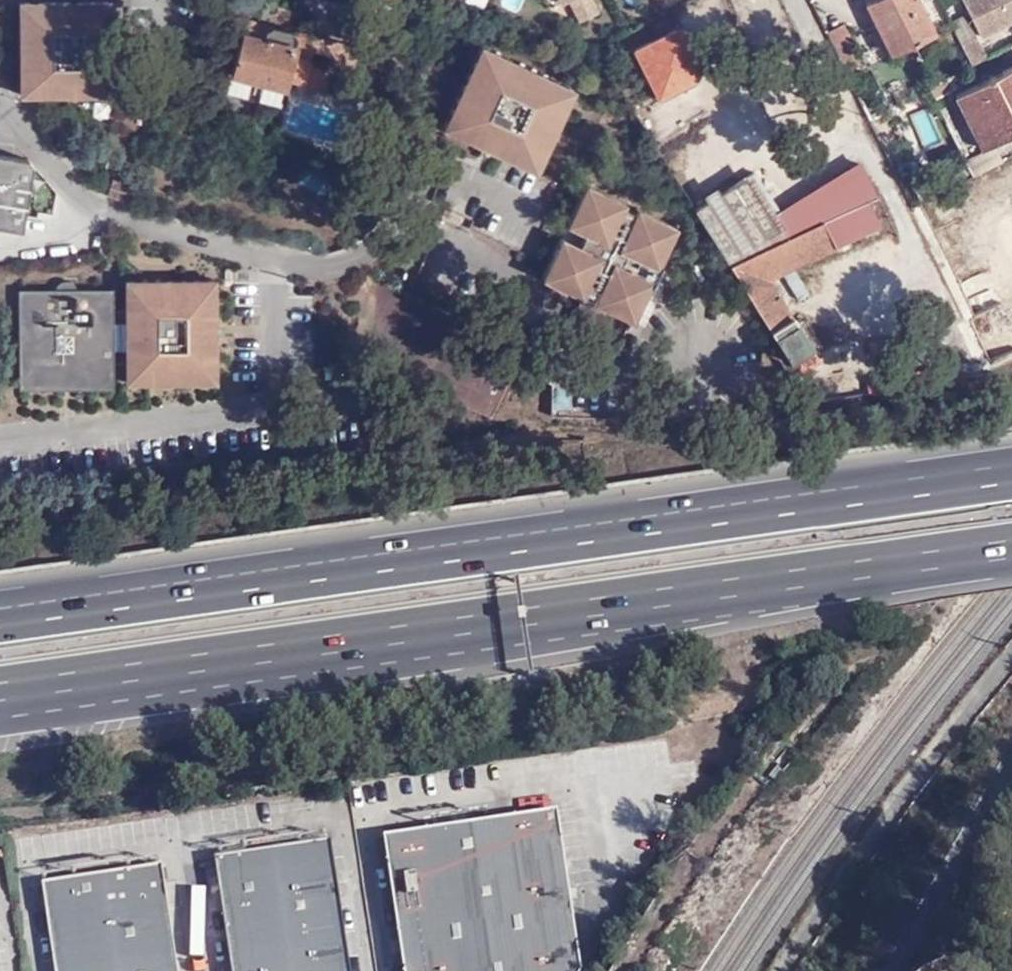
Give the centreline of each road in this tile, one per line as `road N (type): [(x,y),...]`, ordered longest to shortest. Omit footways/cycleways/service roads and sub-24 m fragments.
road 1 (motorway): [(1011,473),(0,617)]
road 2 (motorway): [(262,655),(1011,547)]
road 3 (residential): [(796,0),(968,355)]
road 4 (residential): [(1011,661),(874,837),(792,970)]
road 5 (motorway): [(0,708),(262,655)]
road 6 (motorway): [(0,694),(262,655)]

